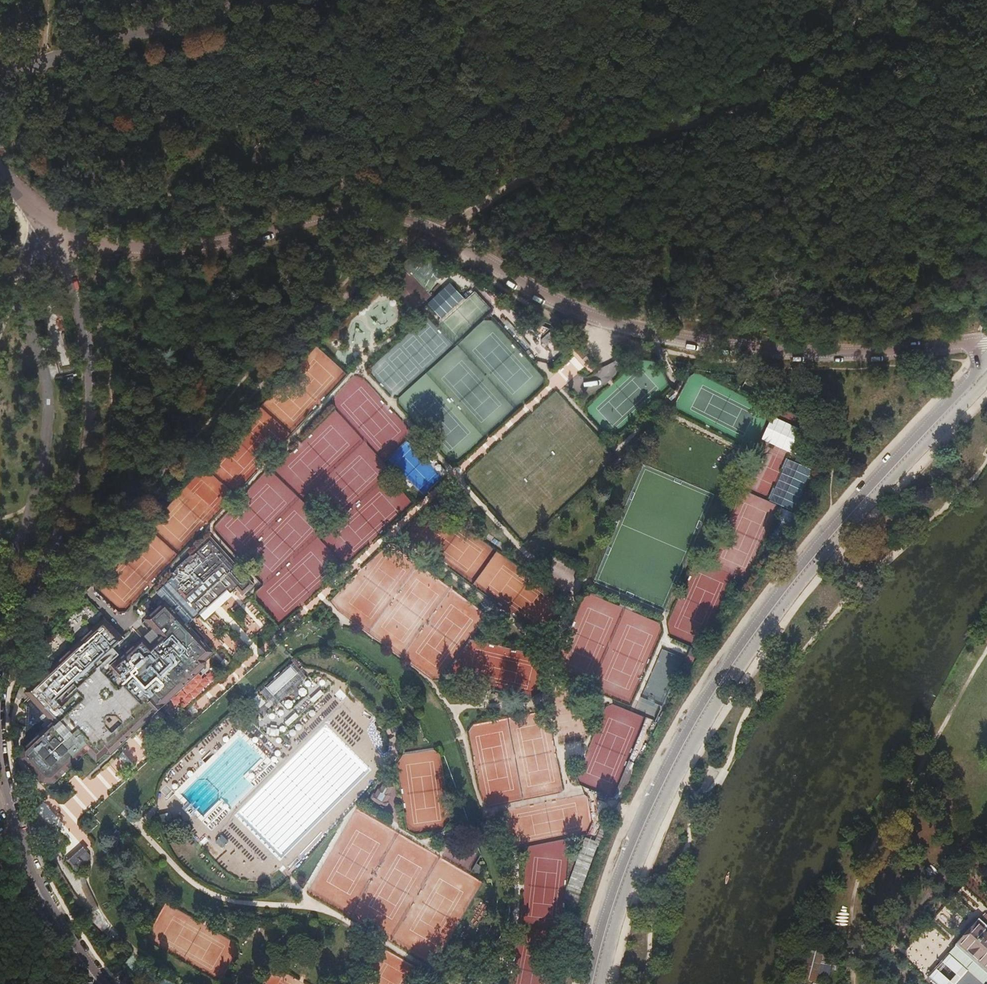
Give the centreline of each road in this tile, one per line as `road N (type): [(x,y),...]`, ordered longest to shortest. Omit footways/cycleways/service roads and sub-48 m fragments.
road 1 (unclassified): [(56,232),(118,245),(216,242),(320,215),(381,213),(438,231),(562,305),(646,334),(840,355),(986,347)]
road 2 (unclassified): [(986,360),(829,528),(724,669),(646,811),(588,983)]
road 3 (unclassified): [(0,701),(89,427),(84,328),(56,232)]
road 4 (track): [(56,232),(258,1)]
road 5 (unclassified): [(111,983),(54,912),(0,754)]

